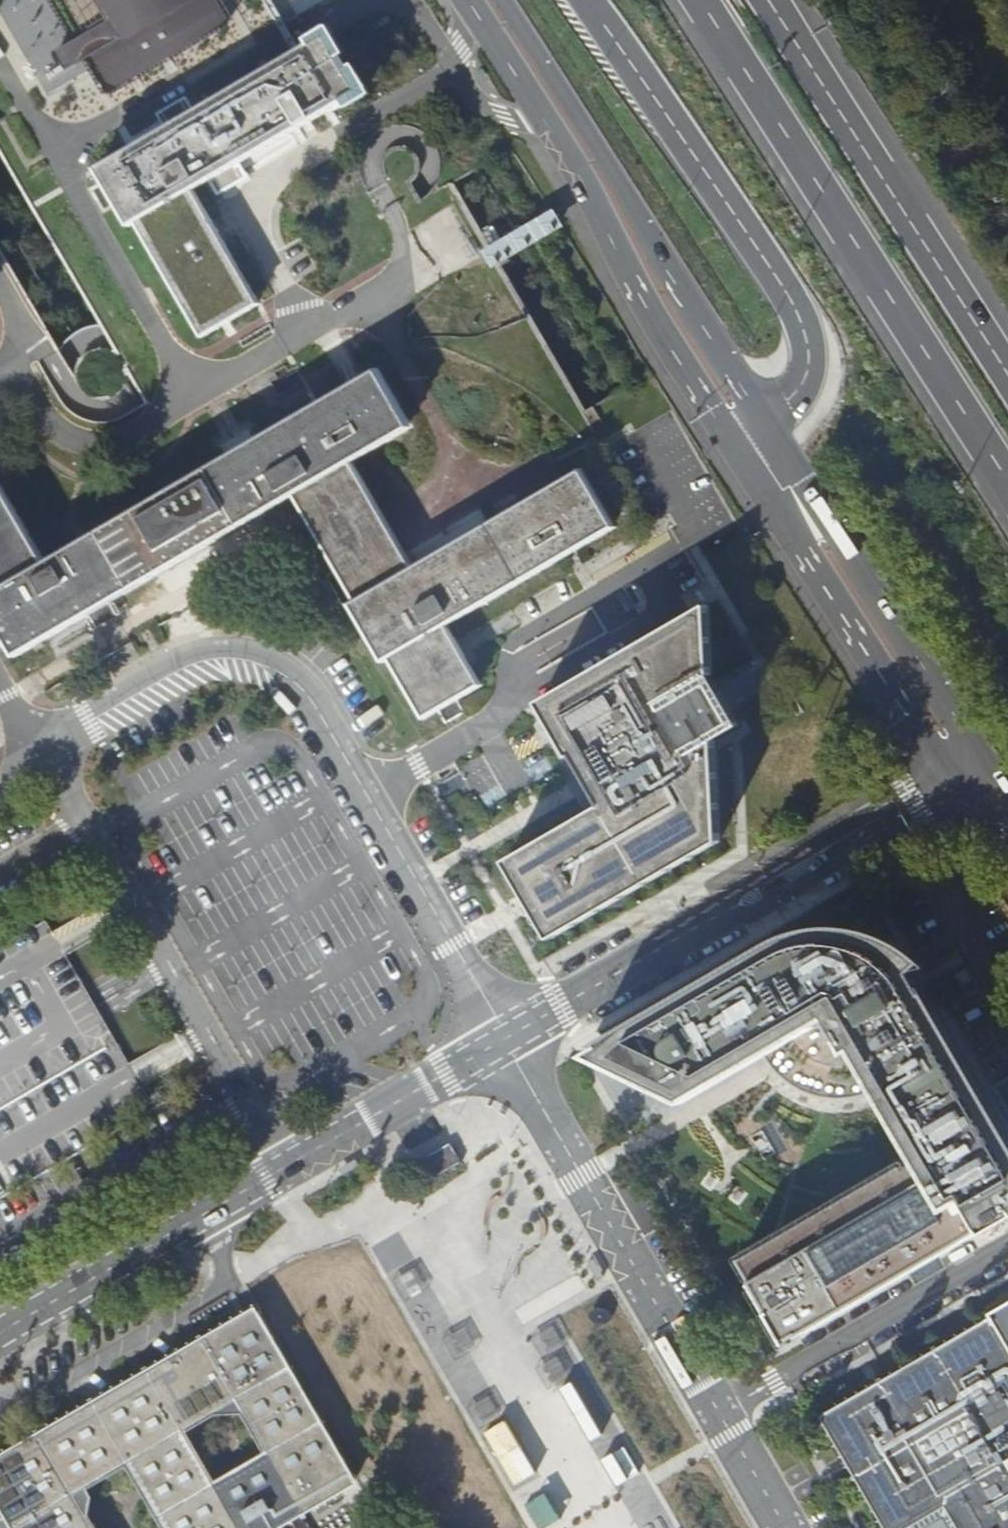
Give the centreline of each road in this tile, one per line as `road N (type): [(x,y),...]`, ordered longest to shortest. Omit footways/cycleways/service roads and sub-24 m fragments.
road 1 (unclassified): [(506,1038),(302,689),(271,668),(212,658),(185,666),(41,752)]
road 2 (motorway): [(697,0),(1007,484)]
road 3 (unclassified): [(506,1038),(785,1527)]
road 4 (unclassified): [(970,780),(506,1038)]
road 5 (motorway): [(584,0),(802,324),(809,364),(803,381),(747,428)]
road 6 (secondary): [(747,428),(487,0)]
road 7 (unclassified): [(41,752),(288,1165)]
road 8 (motorway): [(1007,373),(769,0)]
road 9 (unclassified): [(5,371),(61,434),(106,447),(367,301)]
road 10 (secondary): [(970,780),(747,428)]
road 11 (unclassified): [(288,1165),(0,1332)]
road 12 (unclassified): [(506,1038),(288,1165)]

